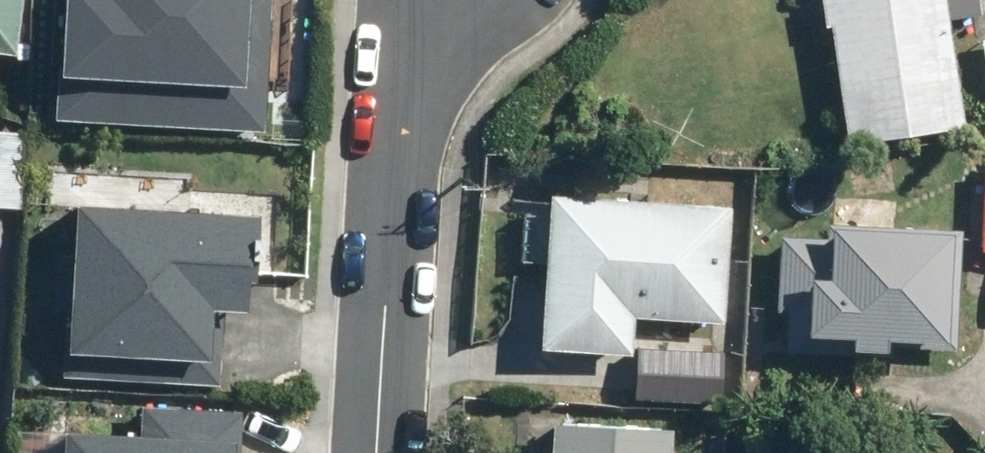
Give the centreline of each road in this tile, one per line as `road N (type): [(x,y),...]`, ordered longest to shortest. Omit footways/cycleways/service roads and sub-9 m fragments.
road 1 (residential): [(450,0),(395,155),(379,452)]

